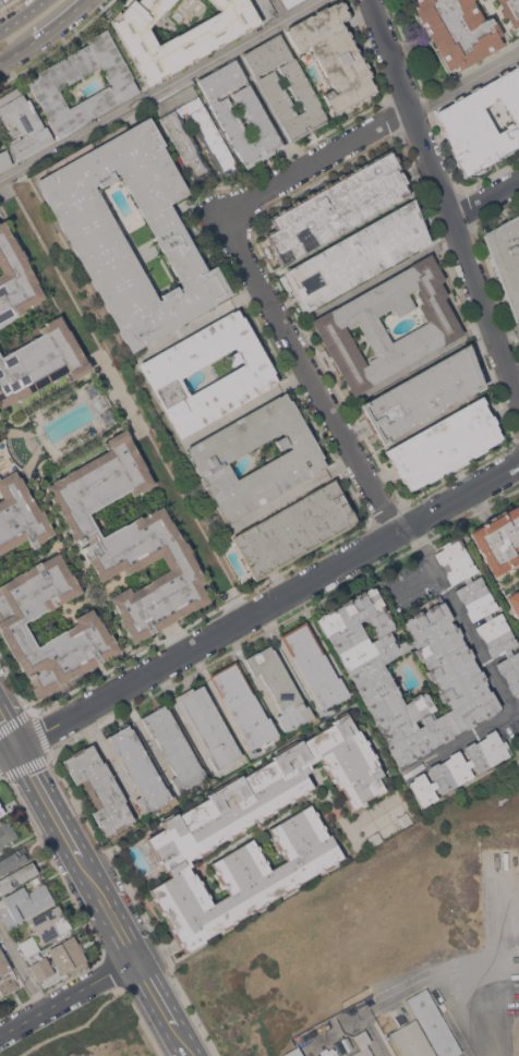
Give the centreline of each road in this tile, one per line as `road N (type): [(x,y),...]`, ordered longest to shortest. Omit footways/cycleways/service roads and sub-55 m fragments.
road 1 (residential): [(0,758),(518,466)]
road 2 (residential): [(366,0),(518,398)]
road 3 (residential): [(0,182),(312,0)]
road 4 (residential): [(224,219),(400,533)]
road 5 (residential): [(406,113),(224,219)]
road 6 (residential): [(0,1035),(138,957)]
road 7 (secondary): [(97,882),(21,747)]

